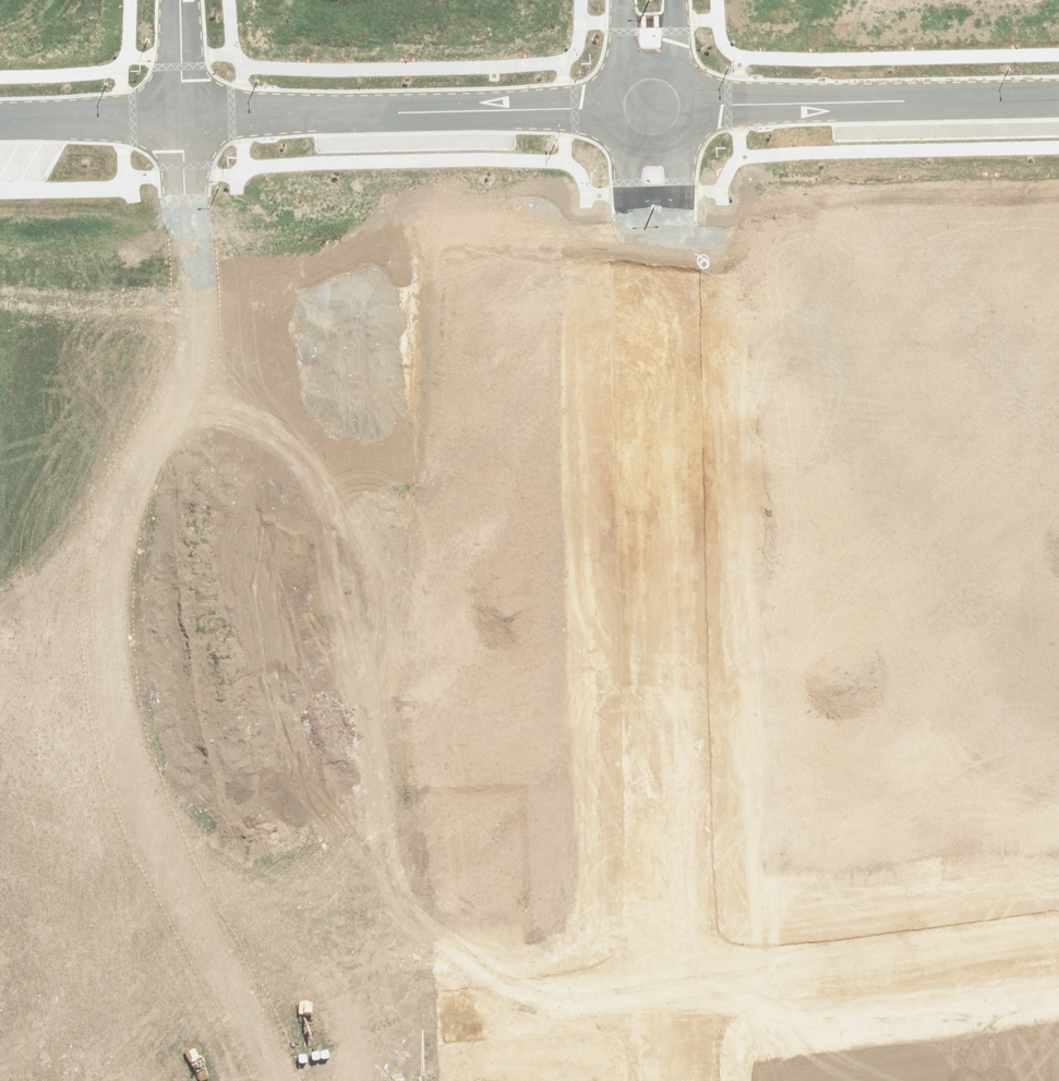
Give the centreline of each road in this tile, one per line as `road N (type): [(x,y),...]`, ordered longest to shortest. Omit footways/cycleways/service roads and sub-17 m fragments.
road 1 (unknown): [(178,1077),(183,117)]
road 2 (residential): [(648,1002),(626,148)]
road 3 (residential): [(688,370),(703,995)]
road 4 (unknown): [(170,1080),(648,1002)]
road 5 (residential): [(605,109),(183,117)]
road 6 (residential): [(688,370),(1058,362)]
road 7 (residential): [(1058,100),(697,105)]
road 8 (residential): [(703,995),(1058,947)]
road 9 (residential): [(683,142),(688,370)]
road 10 (residential): [(183,117),(0,120)]

